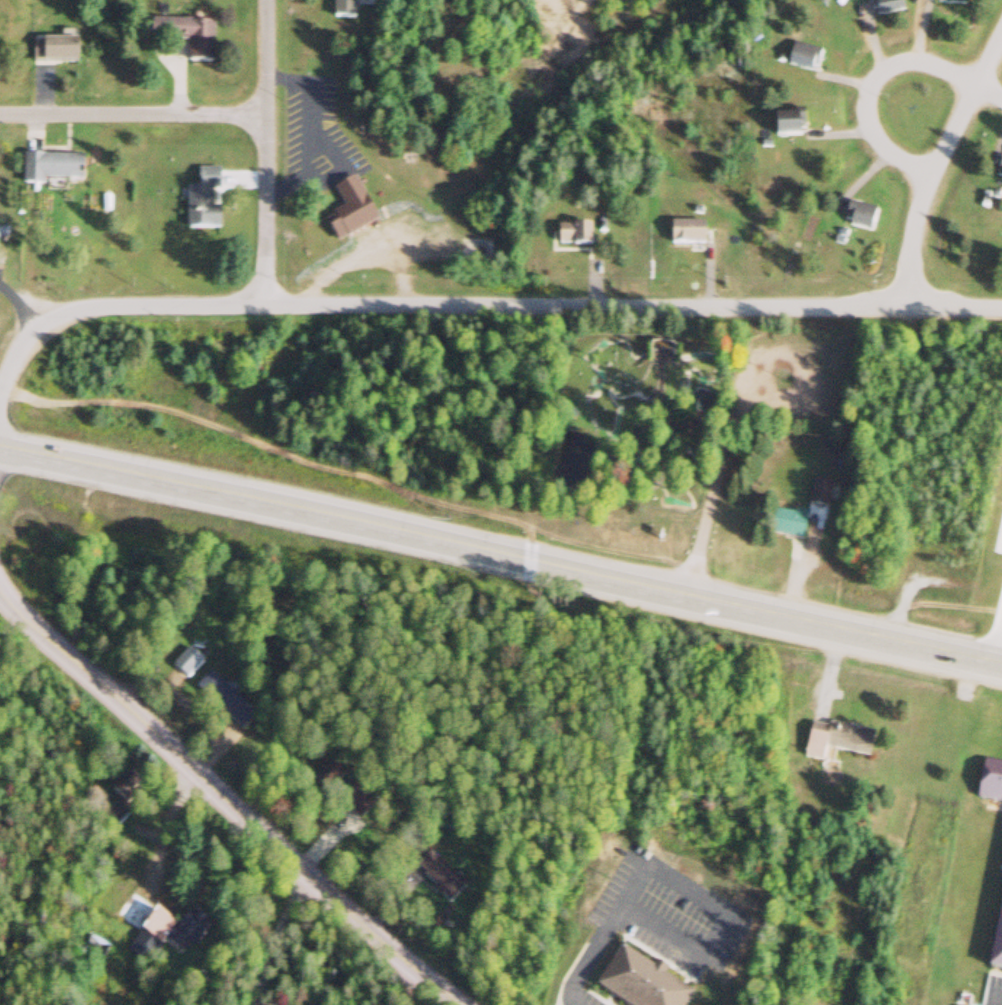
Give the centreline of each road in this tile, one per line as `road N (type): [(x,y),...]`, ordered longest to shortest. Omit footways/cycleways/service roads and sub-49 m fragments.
road 1 (residential): [(0,392),(24,340),(49,319),(93,308),(522,302),(1001,314)]
road 2 (track): [(0,395),(191,410),(430,505),(1001,630)]
road 3 (trunk): [(672,596),(0,452)]
road 4 (residential): [(456,1004),(354,921),(0,592)]
road 5 (trunk): [(1001,668),(672,596)]
road 6 (track): [(593,21),(455,307)]
road 7 (residential): [(268,304),(265,0)]
road 8 (residential): [(907,310),(915,219),(1001,39)]
road 9 (residential): [(0,113),(267,115)]
road 10 (residential): [(976,90),(914,67),(894,70),(871,88),(865,115),(875,145),(895,163),(931,176)]

